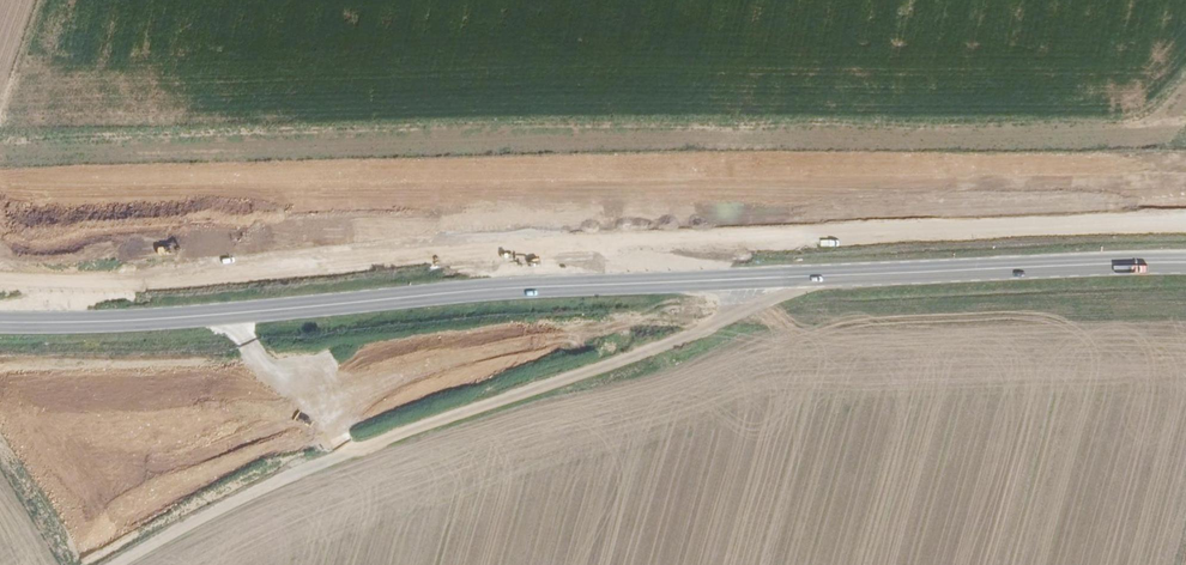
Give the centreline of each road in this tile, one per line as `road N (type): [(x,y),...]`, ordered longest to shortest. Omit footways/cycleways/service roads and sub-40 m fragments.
road 1 (primary): [(0,321),(172,318),(518,287),(838,275)]
road 2 (unclassified): [(115,564),(278,481),(664,347),(838,275)]
road 3 (primary): [(838,275),(1185,263)]

